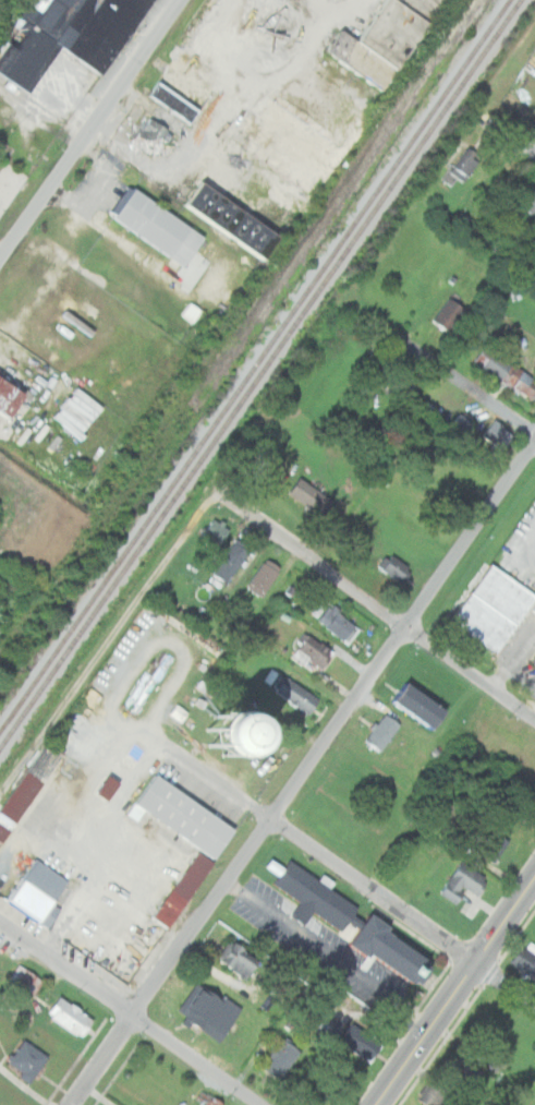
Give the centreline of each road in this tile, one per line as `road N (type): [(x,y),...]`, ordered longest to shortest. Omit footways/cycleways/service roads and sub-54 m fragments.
road 1 (residential): [(77,1104),(410,633),(534,436)]
road 2 (residential): [(534,1004),(83,689)]
road 3 (residential): [(209,500),(218,495),(534,721)]
road 4 (residential): [(0,808),(209,500)]
road 5 (residential): [(259,1104),(0,920)]
road 6 (residential): [(0,258),(181,0)]
road 7 (primary): [(384,1104),(534,886)]
road 8 (residential): [(534,432),(393,336)]

